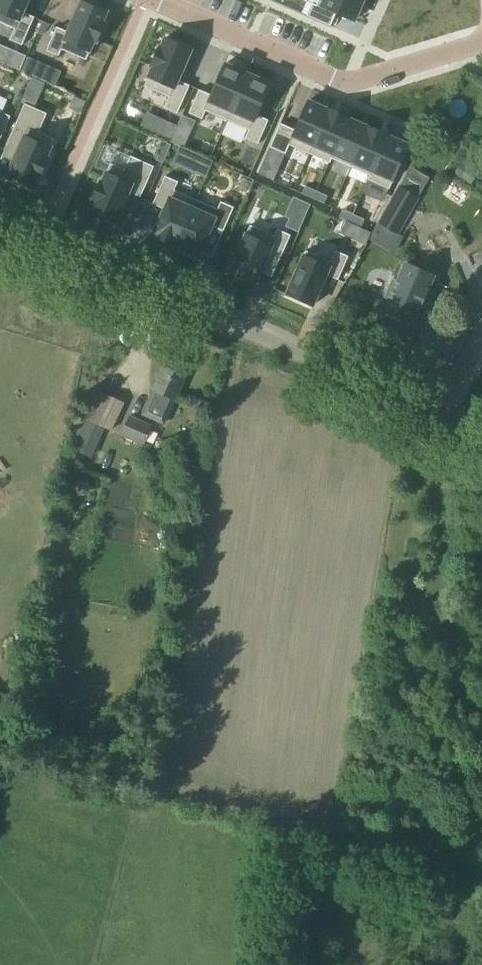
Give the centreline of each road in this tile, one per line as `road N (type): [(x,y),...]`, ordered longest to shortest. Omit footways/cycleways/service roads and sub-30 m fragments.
road 1 (unclassified): [(437,412),(0,221)]
road 2 (residential): [(157,0),(344,80),(481,39)]

